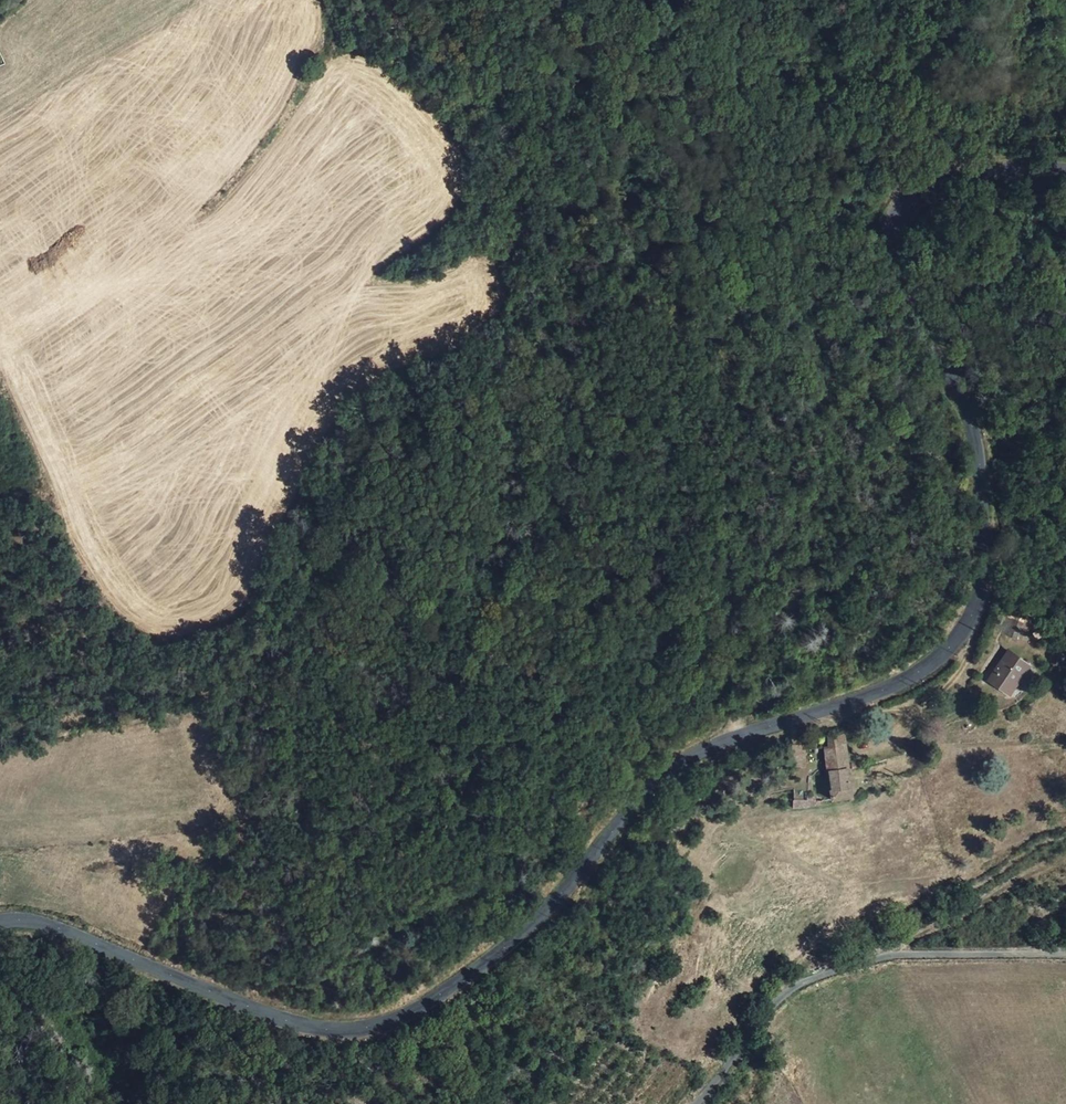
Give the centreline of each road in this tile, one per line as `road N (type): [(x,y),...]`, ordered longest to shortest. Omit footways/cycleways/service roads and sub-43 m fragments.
road 1 (tertiary): [(0,928),(42,926),(260,1015),(324,1032),(363,1031),(439,997),(505,947),(644,791),(681,763),(917,672),(970,612),(982,574),(985,505),(976,449),(895,241),(916,201),(946,181),(1065,173)]
road 2 (unclassified): [(1065,958),(909,950),(845,967),(790,989),(690,1103)]

